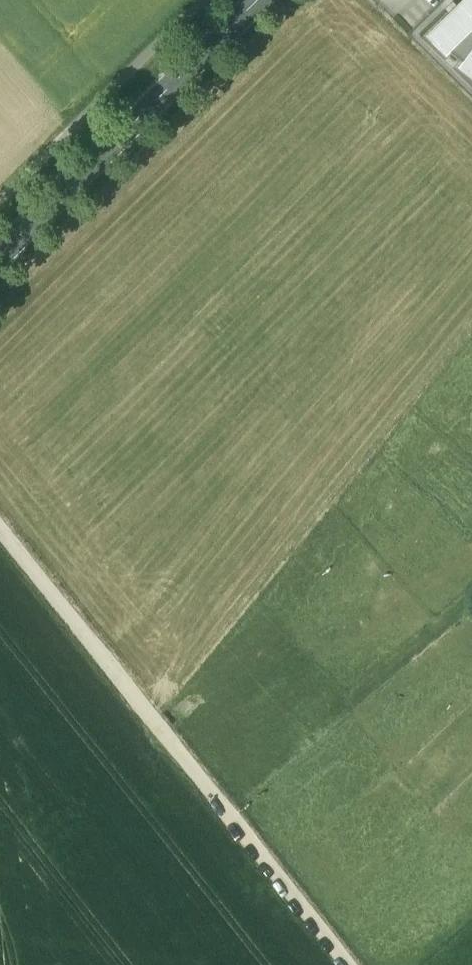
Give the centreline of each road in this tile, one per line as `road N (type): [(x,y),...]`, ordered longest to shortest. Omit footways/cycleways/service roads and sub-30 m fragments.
road 1 (track): [(352,964),(0,528)]
road 2 (tertiary): [(258,0),(0,255)]

